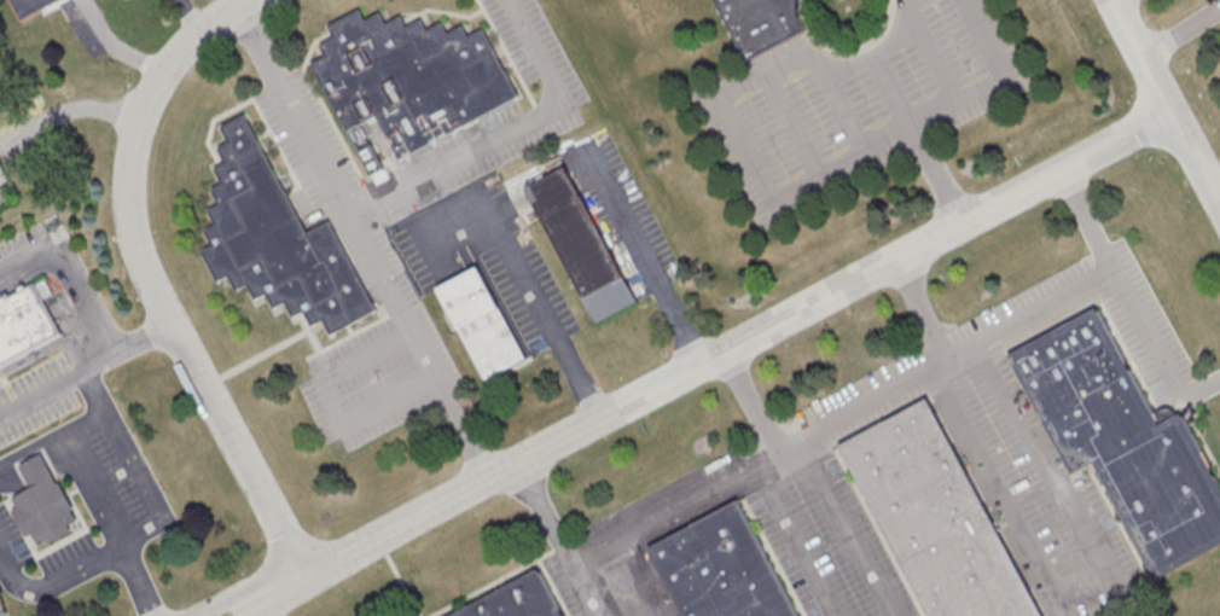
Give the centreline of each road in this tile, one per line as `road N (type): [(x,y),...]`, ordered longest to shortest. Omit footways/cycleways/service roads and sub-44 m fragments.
road 1 (residential): [(1168,112),(304,576)]
road 2 (residential): [(304,576),(151,289),(128,215),(130,151),(152,88),(199,33),(249,0)]
road 3 (residential): [(1219,212),(1109,0)]
road 4 (residential): [(304,576),(190,615)]

